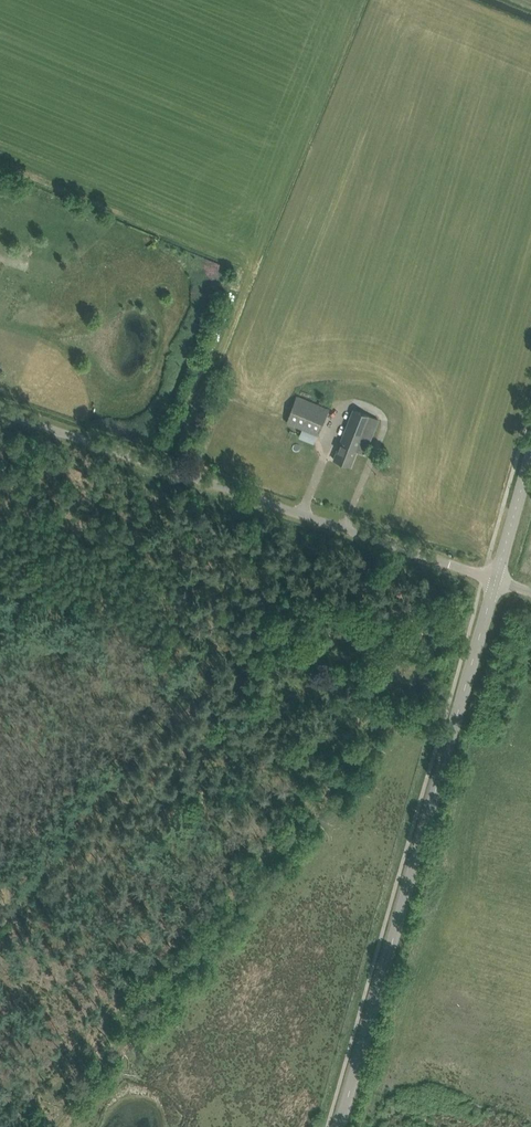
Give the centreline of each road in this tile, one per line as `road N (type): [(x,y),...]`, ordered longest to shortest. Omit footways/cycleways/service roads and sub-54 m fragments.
road 1 (tertiary): [(339,1126),(496,579)]
road 2 (unclassified): [(496,579),(0,411)]
road 3 (tertiary): [(496,579),(530,459)]

